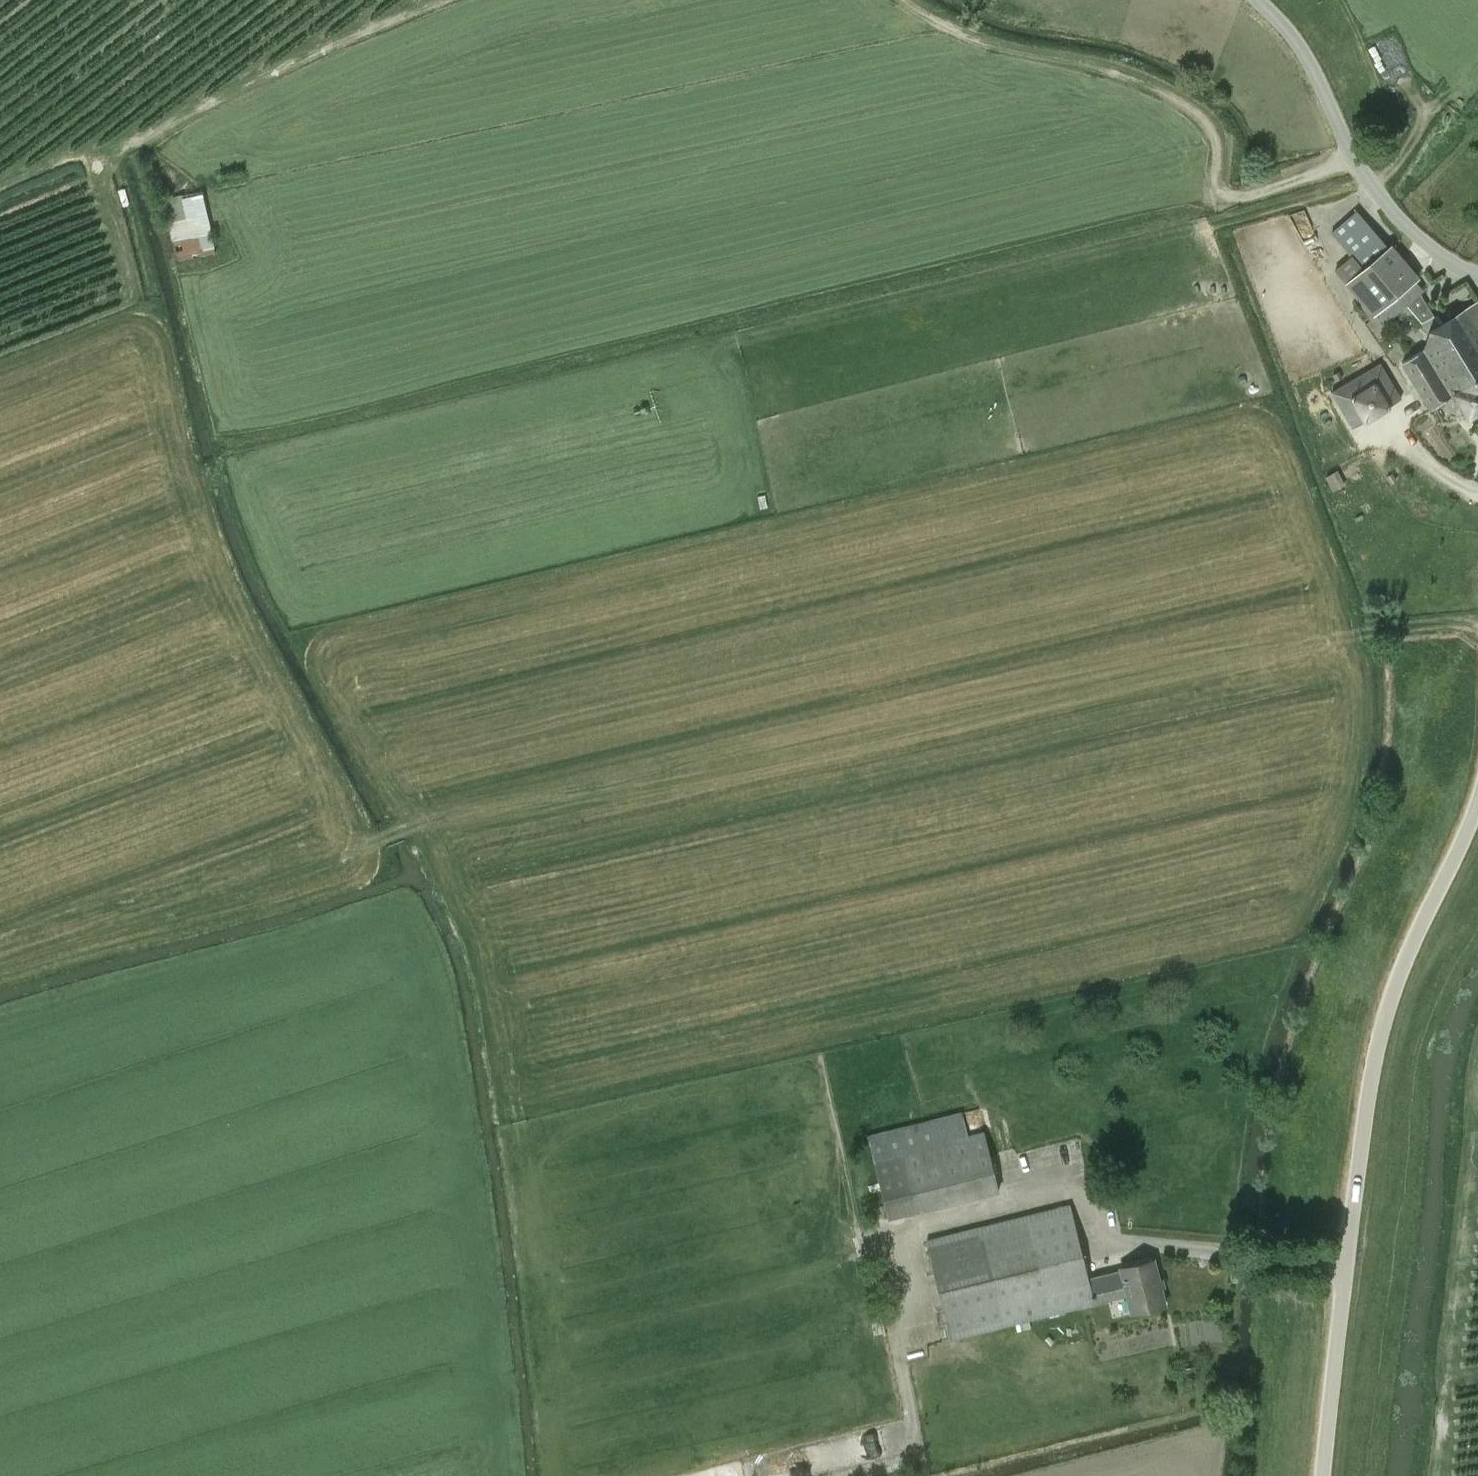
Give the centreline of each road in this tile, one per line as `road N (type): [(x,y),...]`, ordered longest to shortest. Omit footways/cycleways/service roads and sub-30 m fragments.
road 1 (unclassified): [(1328,1475),(1374,1076),(1404,970),(1477,815)]
road 2 (unclassified): [(1477,279),(1390,210),(1314,66),(1257,0)]

